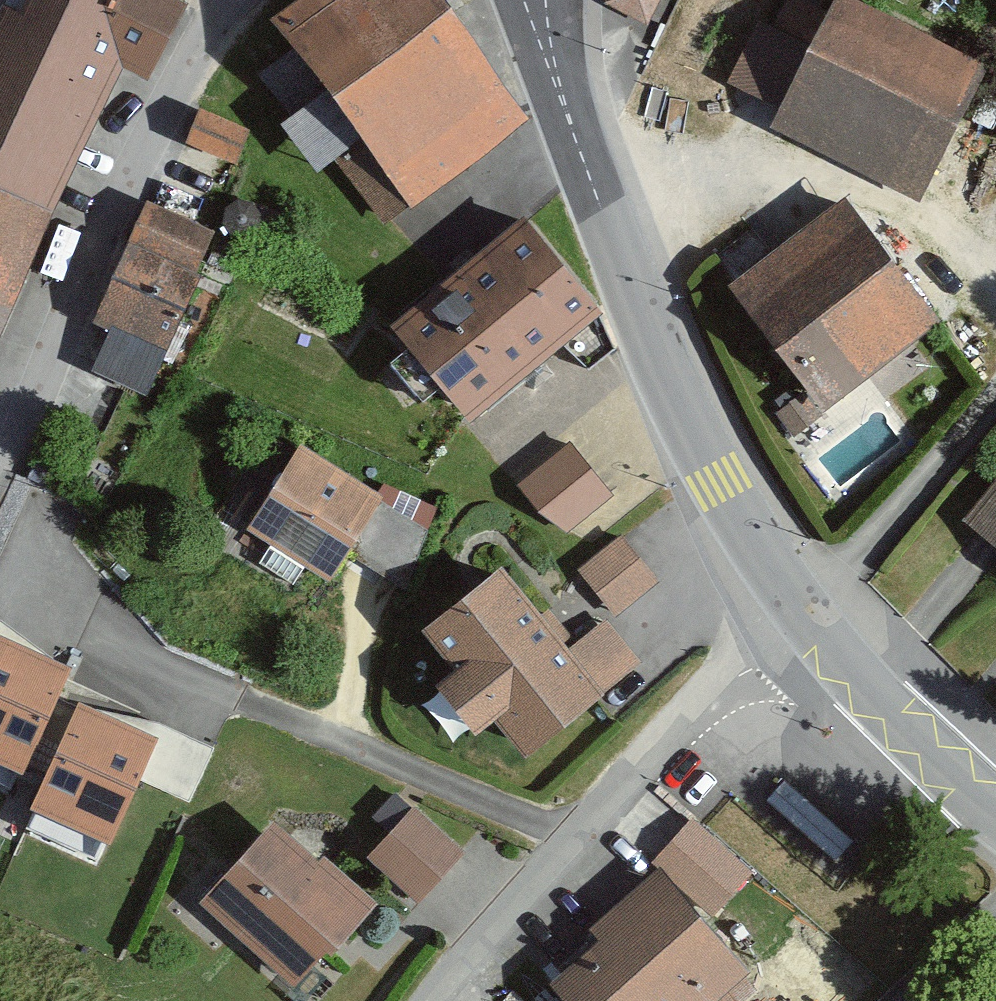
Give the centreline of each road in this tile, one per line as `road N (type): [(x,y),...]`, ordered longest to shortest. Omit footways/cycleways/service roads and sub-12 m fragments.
road 1 (tertiary): [(565,109),(676,392),(721,485),(803,609)]
road 2 (residential): [(822,630),(745,675),(697,718),(578,834),(429,1000)]
road 3 (residential): [(234,0),(209,29),(122,188),(40,386),(0,437)]
road 4 (residential): [(803,609),(995,390)]
road 5 (tertiary): [(822,630),(995,805)]

